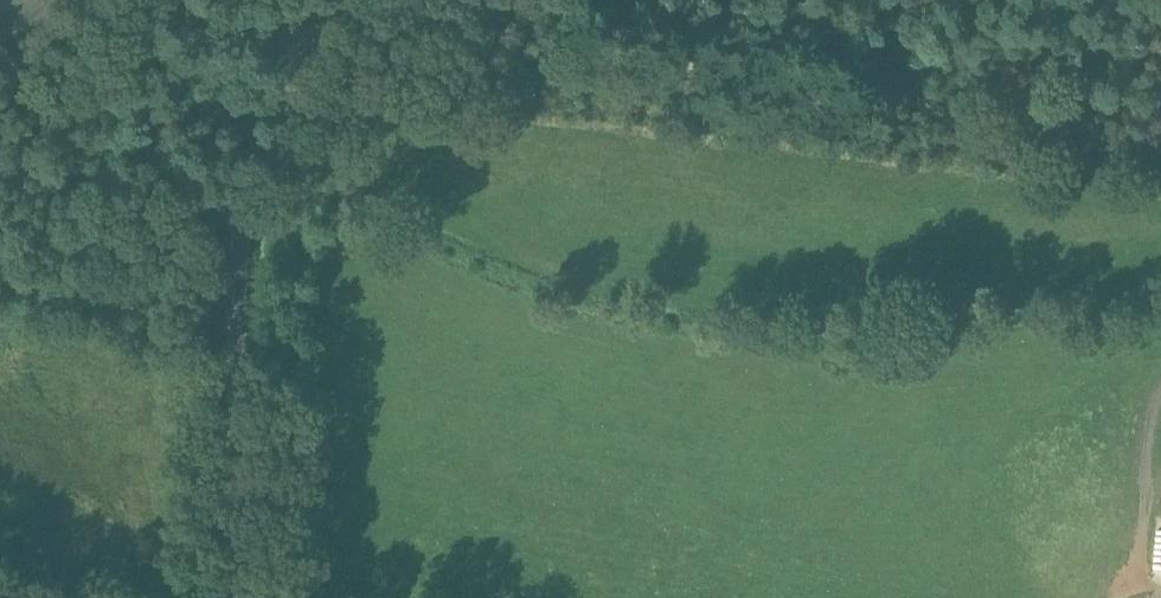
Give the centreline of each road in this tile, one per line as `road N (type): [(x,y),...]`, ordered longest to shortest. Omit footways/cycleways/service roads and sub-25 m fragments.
road 1 (unclassified): [(239,597),(236,218),(278,95),(327,0)]
road 2 (track): [(91,133),(236,218)]
road 3 (track): [(0,38),(91,133)]

